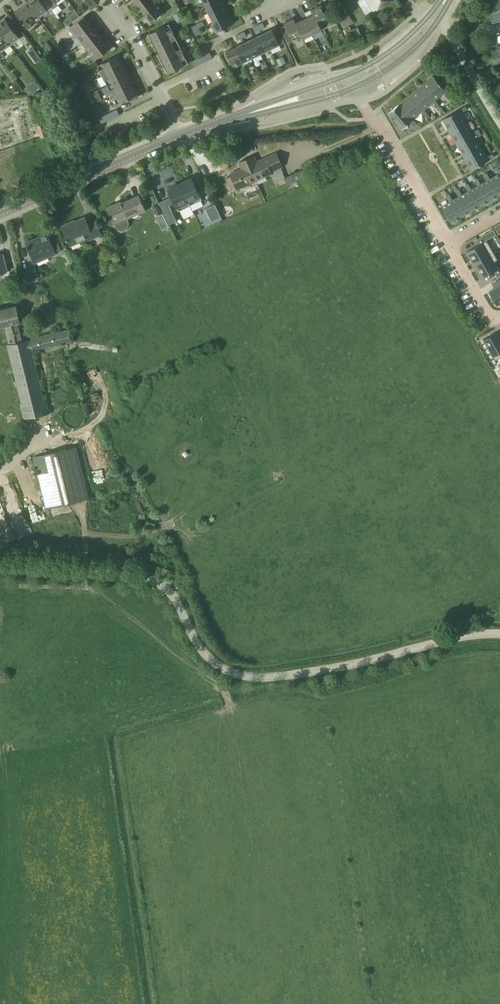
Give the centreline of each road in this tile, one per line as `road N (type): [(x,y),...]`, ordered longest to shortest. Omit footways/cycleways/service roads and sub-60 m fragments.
road 1 (unclassified): [(499,633),(255,678),(205,654),(167,587),(148,577),(0,566)]
road 2 (secondary): [(0,213),(180,135)]
road 3 (residential): [(351,82),(448,242)]
road 4 (secondary): [(180,135),(351,82)]
road 5 (residential): [(180,135),(104,0)]
road 6 (unclassified): [(499,124),(433,19)]

